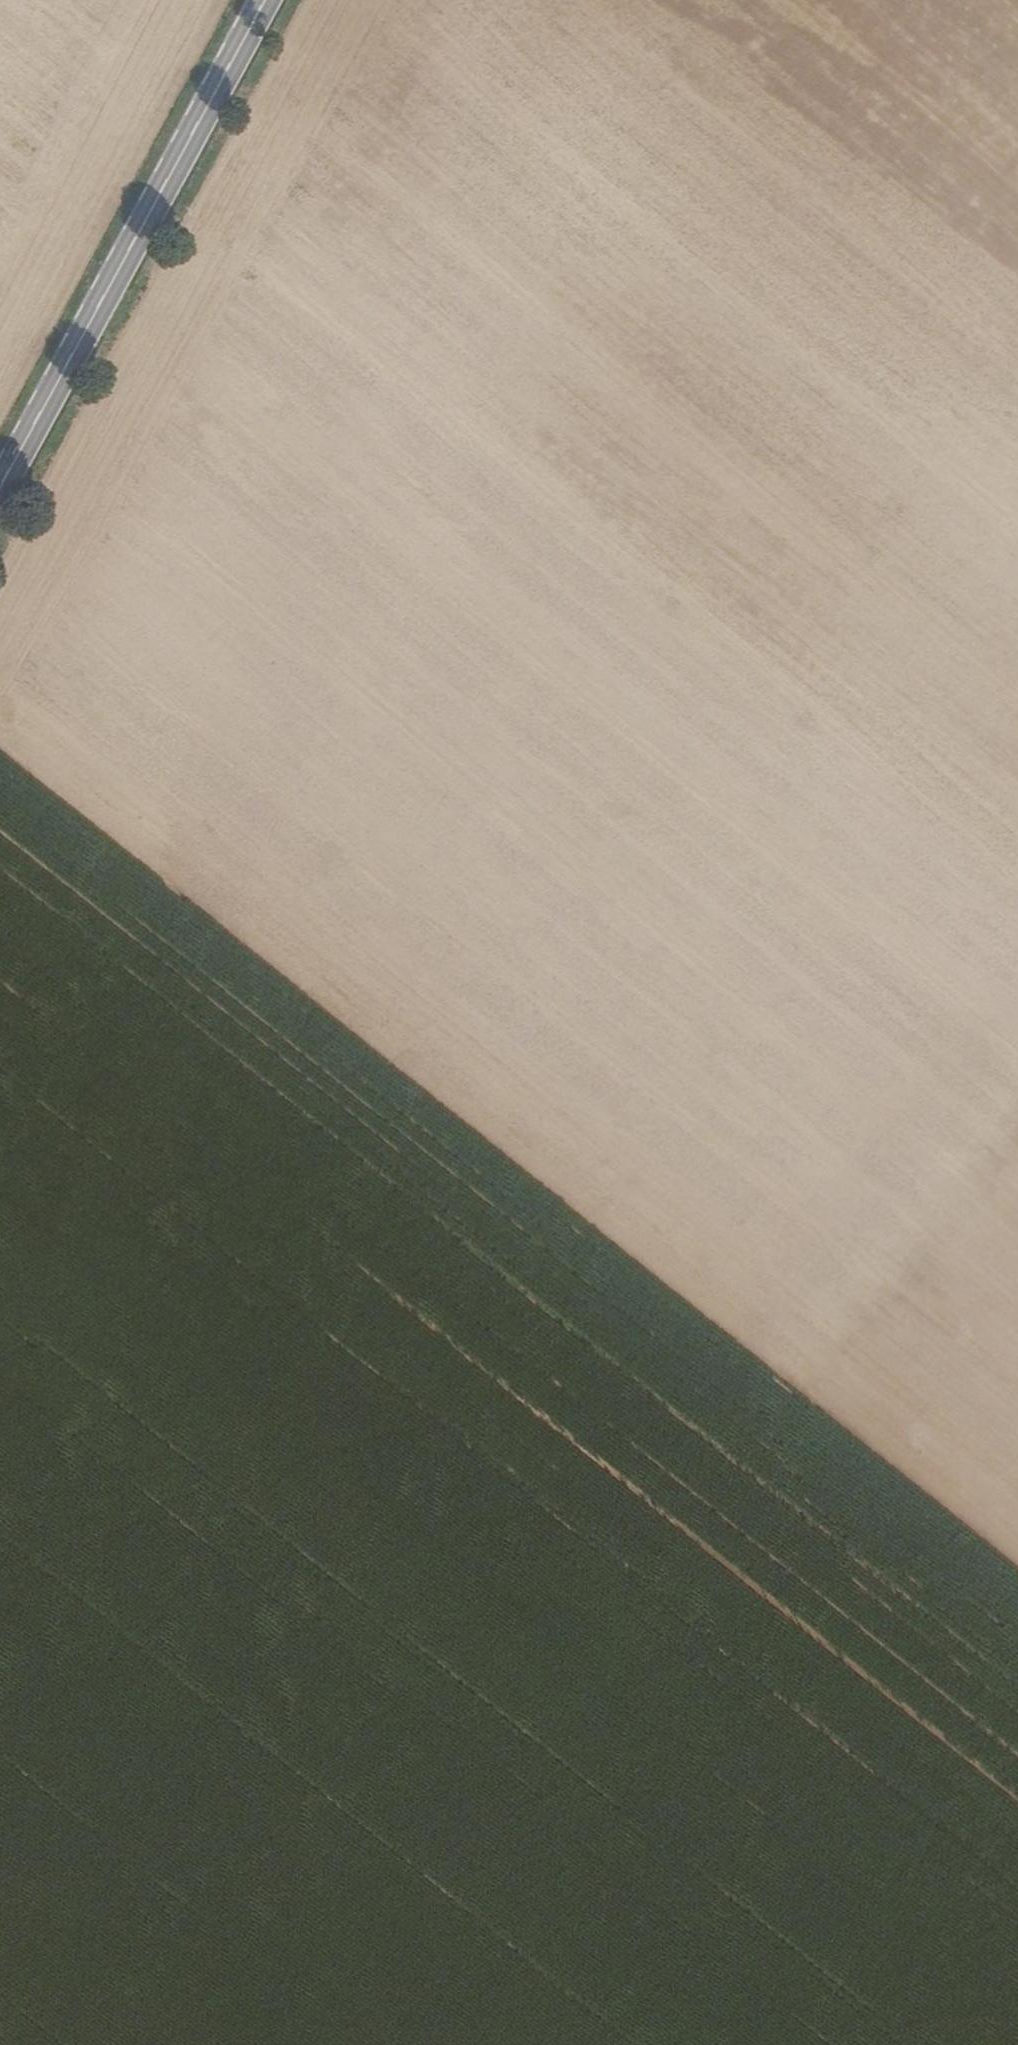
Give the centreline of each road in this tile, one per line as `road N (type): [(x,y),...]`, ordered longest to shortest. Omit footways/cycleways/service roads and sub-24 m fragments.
road 1 (primary): [(265,0),(0,492)]

